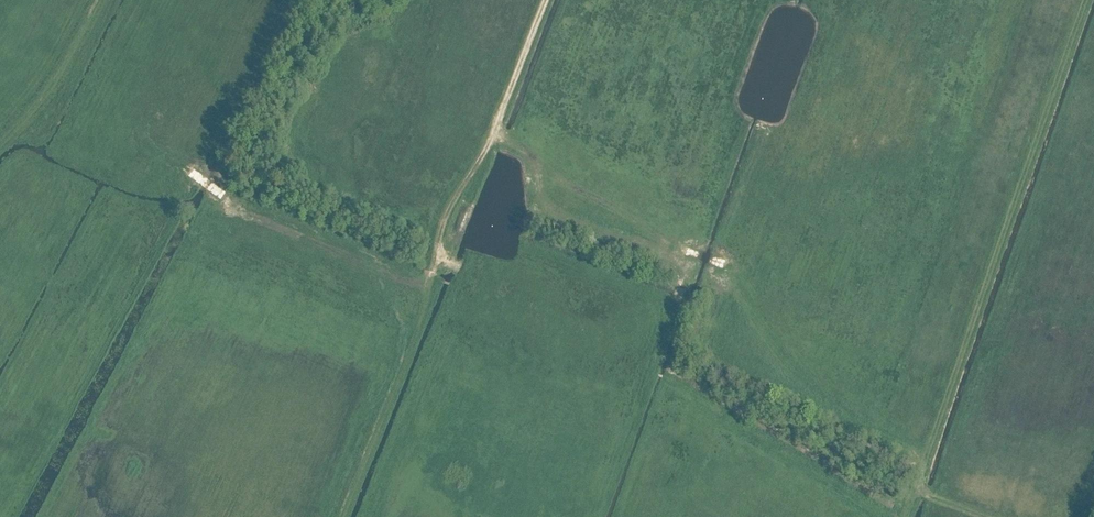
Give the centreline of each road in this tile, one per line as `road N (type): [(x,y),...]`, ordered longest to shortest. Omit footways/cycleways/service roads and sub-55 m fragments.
road 1 (track): [(460,270),(437,260),(444,222),(494,134),(546,0)]

